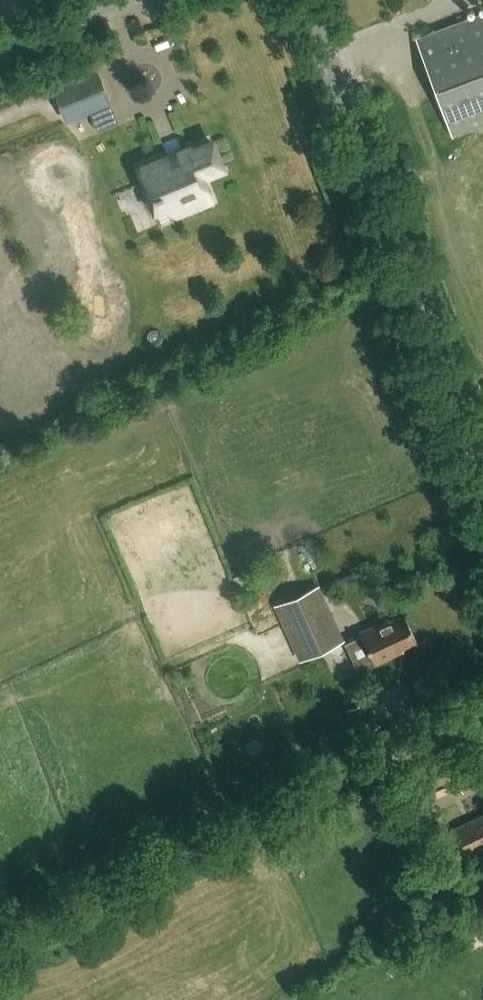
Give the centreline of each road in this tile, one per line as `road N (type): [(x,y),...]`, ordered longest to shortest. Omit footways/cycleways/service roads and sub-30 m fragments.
road 1 (unclassified): [(0,951),(482,717)]
road 2 (tertiary): [(482,468),(309,0)]
road 3 (track): [(0,56),(141,0)]

